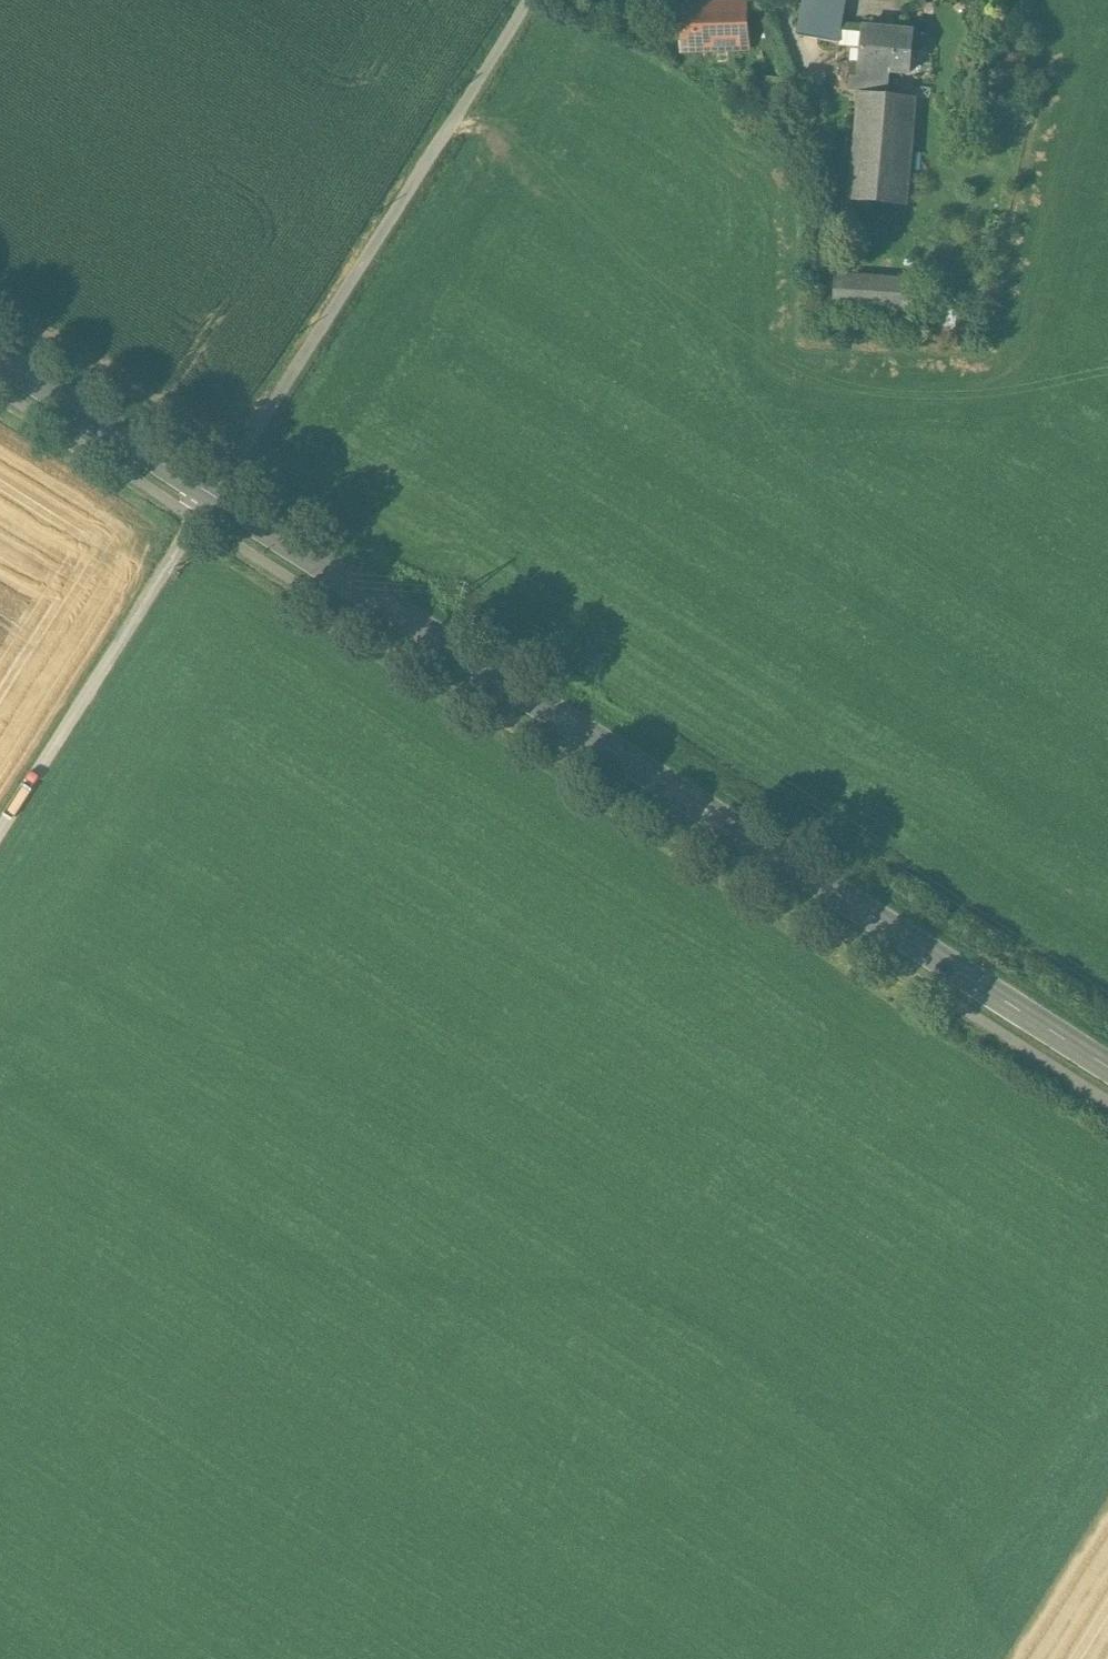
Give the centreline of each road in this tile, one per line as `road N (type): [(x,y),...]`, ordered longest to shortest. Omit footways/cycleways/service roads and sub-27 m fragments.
road 1 (secondary): [(1107,1067),(213,497)]
road 2 (unclassified): [(0,834),(213,497)]
road 3 (secondary): [(213,497),(0,360)]

